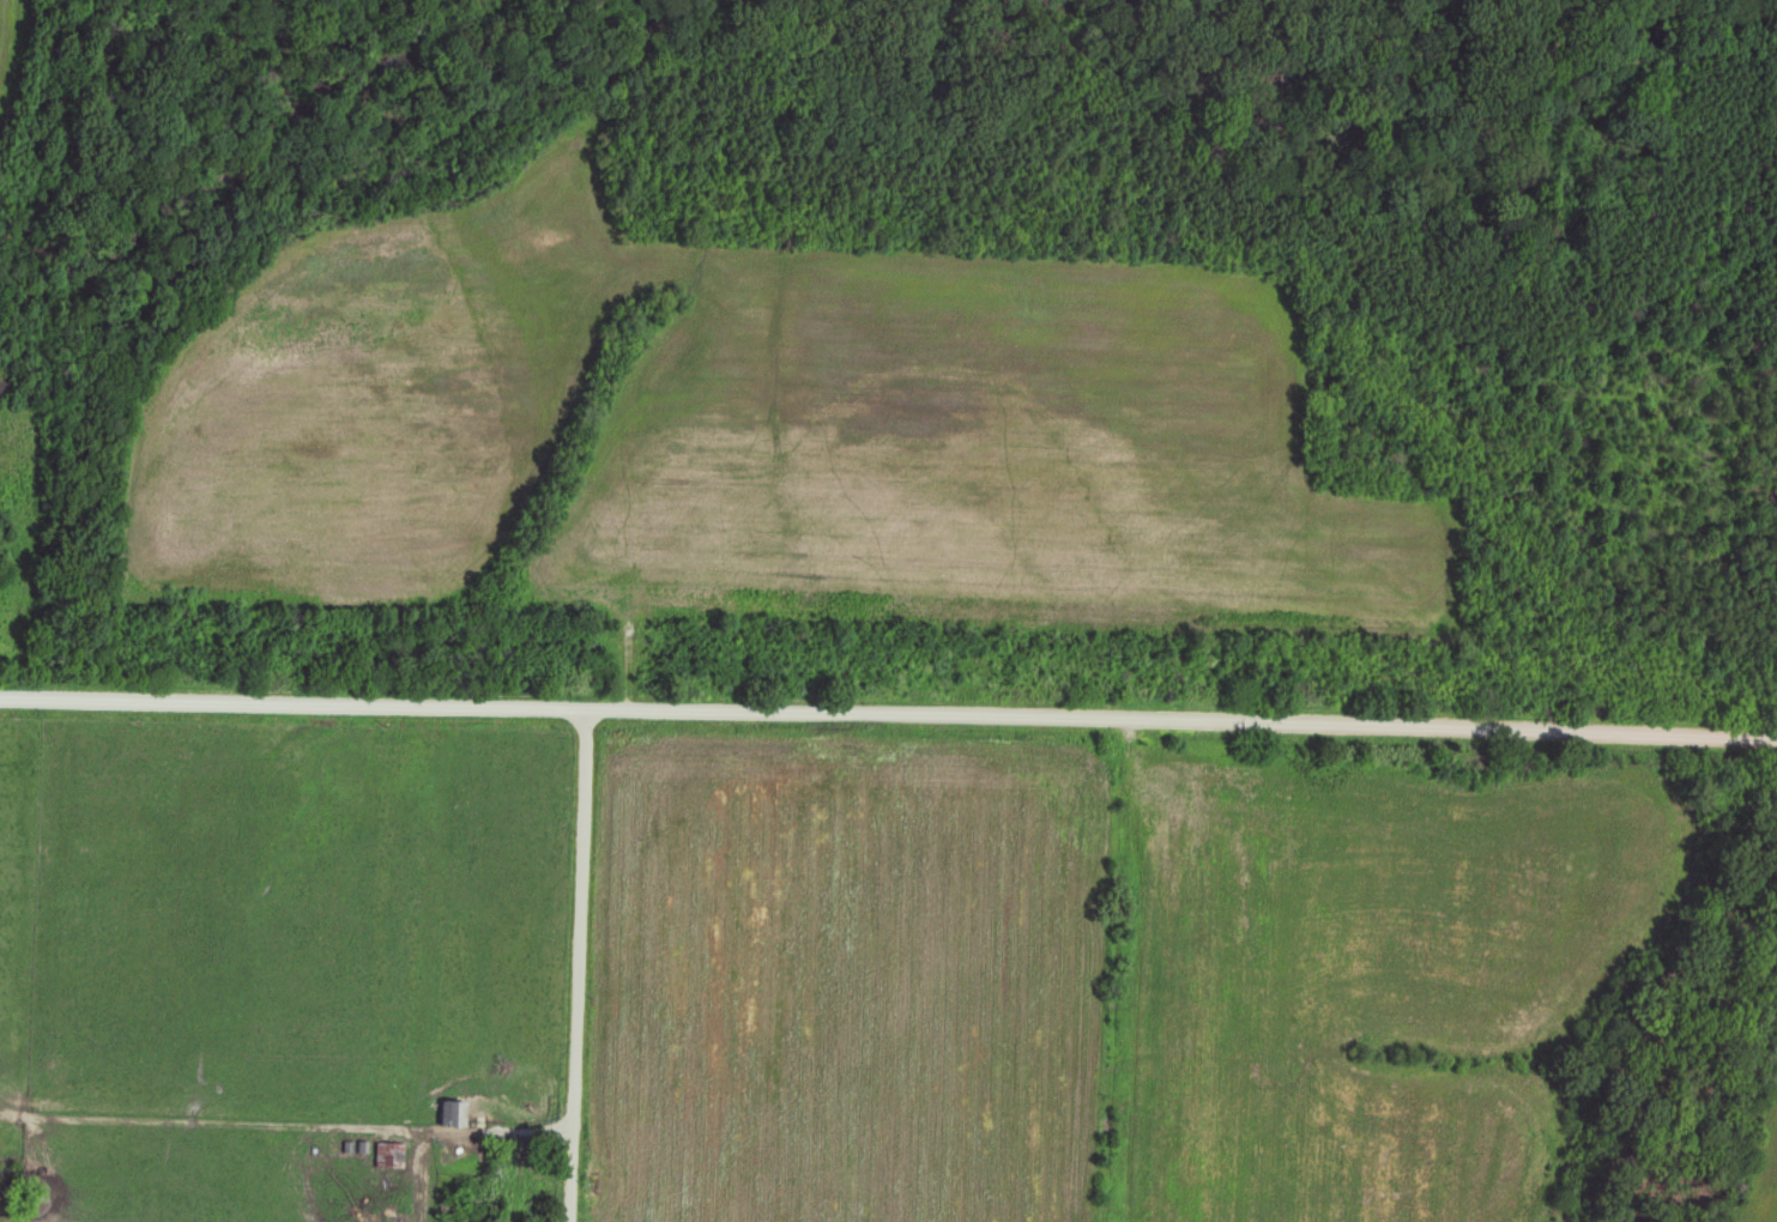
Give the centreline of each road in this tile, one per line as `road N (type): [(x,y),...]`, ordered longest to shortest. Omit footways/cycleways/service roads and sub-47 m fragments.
road 1 (residential): [(1776,732),(0,696)]
road 2 (residential): [(541,1221),(555,709)]

